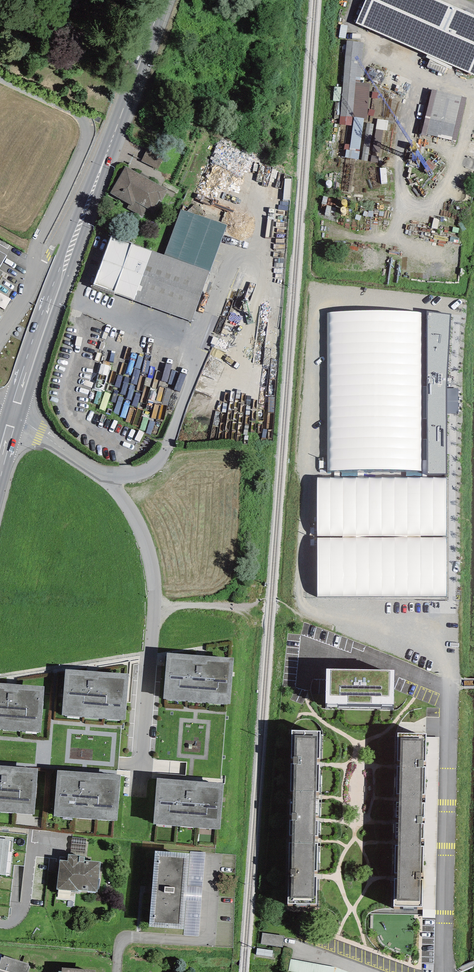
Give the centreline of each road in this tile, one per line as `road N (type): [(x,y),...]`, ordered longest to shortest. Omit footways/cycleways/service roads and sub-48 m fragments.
road 1 (secondary): [(162,0),(13,415)]
road 2 (unclassified): [(0,334),(29,286),(39,240),(88,133),(74,112),(0,79)]
road 3 (residential): [(443,971),(446,735)]

